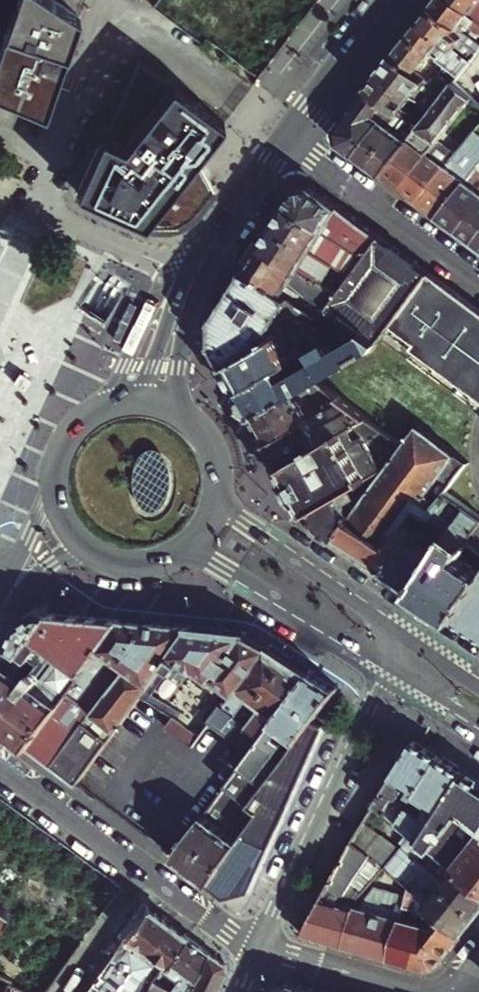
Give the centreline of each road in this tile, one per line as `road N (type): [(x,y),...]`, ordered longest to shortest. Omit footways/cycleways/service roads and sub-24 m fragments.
road 1 (residential): [(0,765),(227,932),(262,946)]
road 2 (tertiary): [(262,946),(388,668)]
road 3 (residential): [(191,282),(36,214),(0,295)]
road 4 (secondary): [(174,556),(219,564),(388,668)]
road 5 (residential): [(285,139),(478,284)]
road 6 (secondary): [(404,632),(261,538),(220,486)]
road 7 (tertiary): [(392,0),(285,139)]
road 8 (tertiary): [(285,139),(191,282)]
road 9 (residential): [(262,946),(422,991)]
road 10 (tertiary): [(191,282),(149,368),(112,404)]
road 11 (tertiary): [(190,418),(181,372),(191,282)]
road 12 (tertiary): [(58,463),(6,586)]

